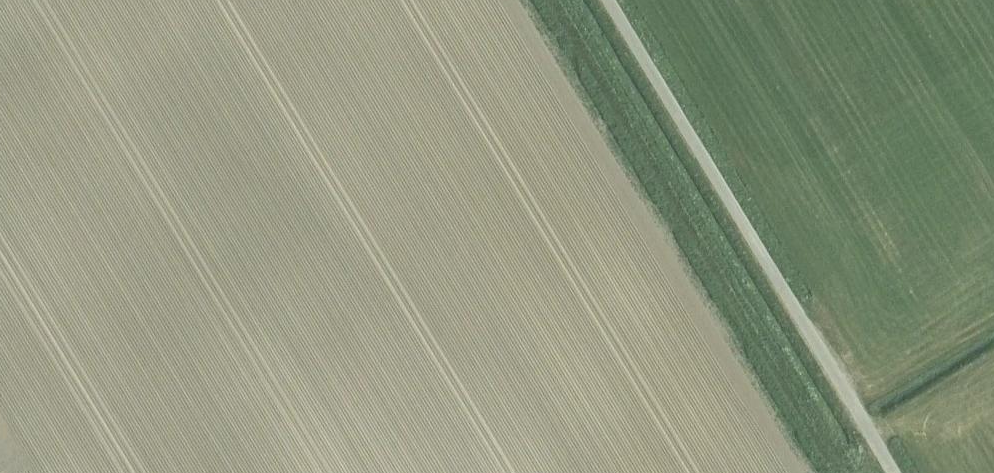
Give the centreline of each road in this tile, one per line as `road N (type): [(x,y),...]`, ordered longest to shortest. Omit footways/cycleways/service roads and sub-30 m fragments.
road 1 (unclassified): [(894,472),(609,0)]

